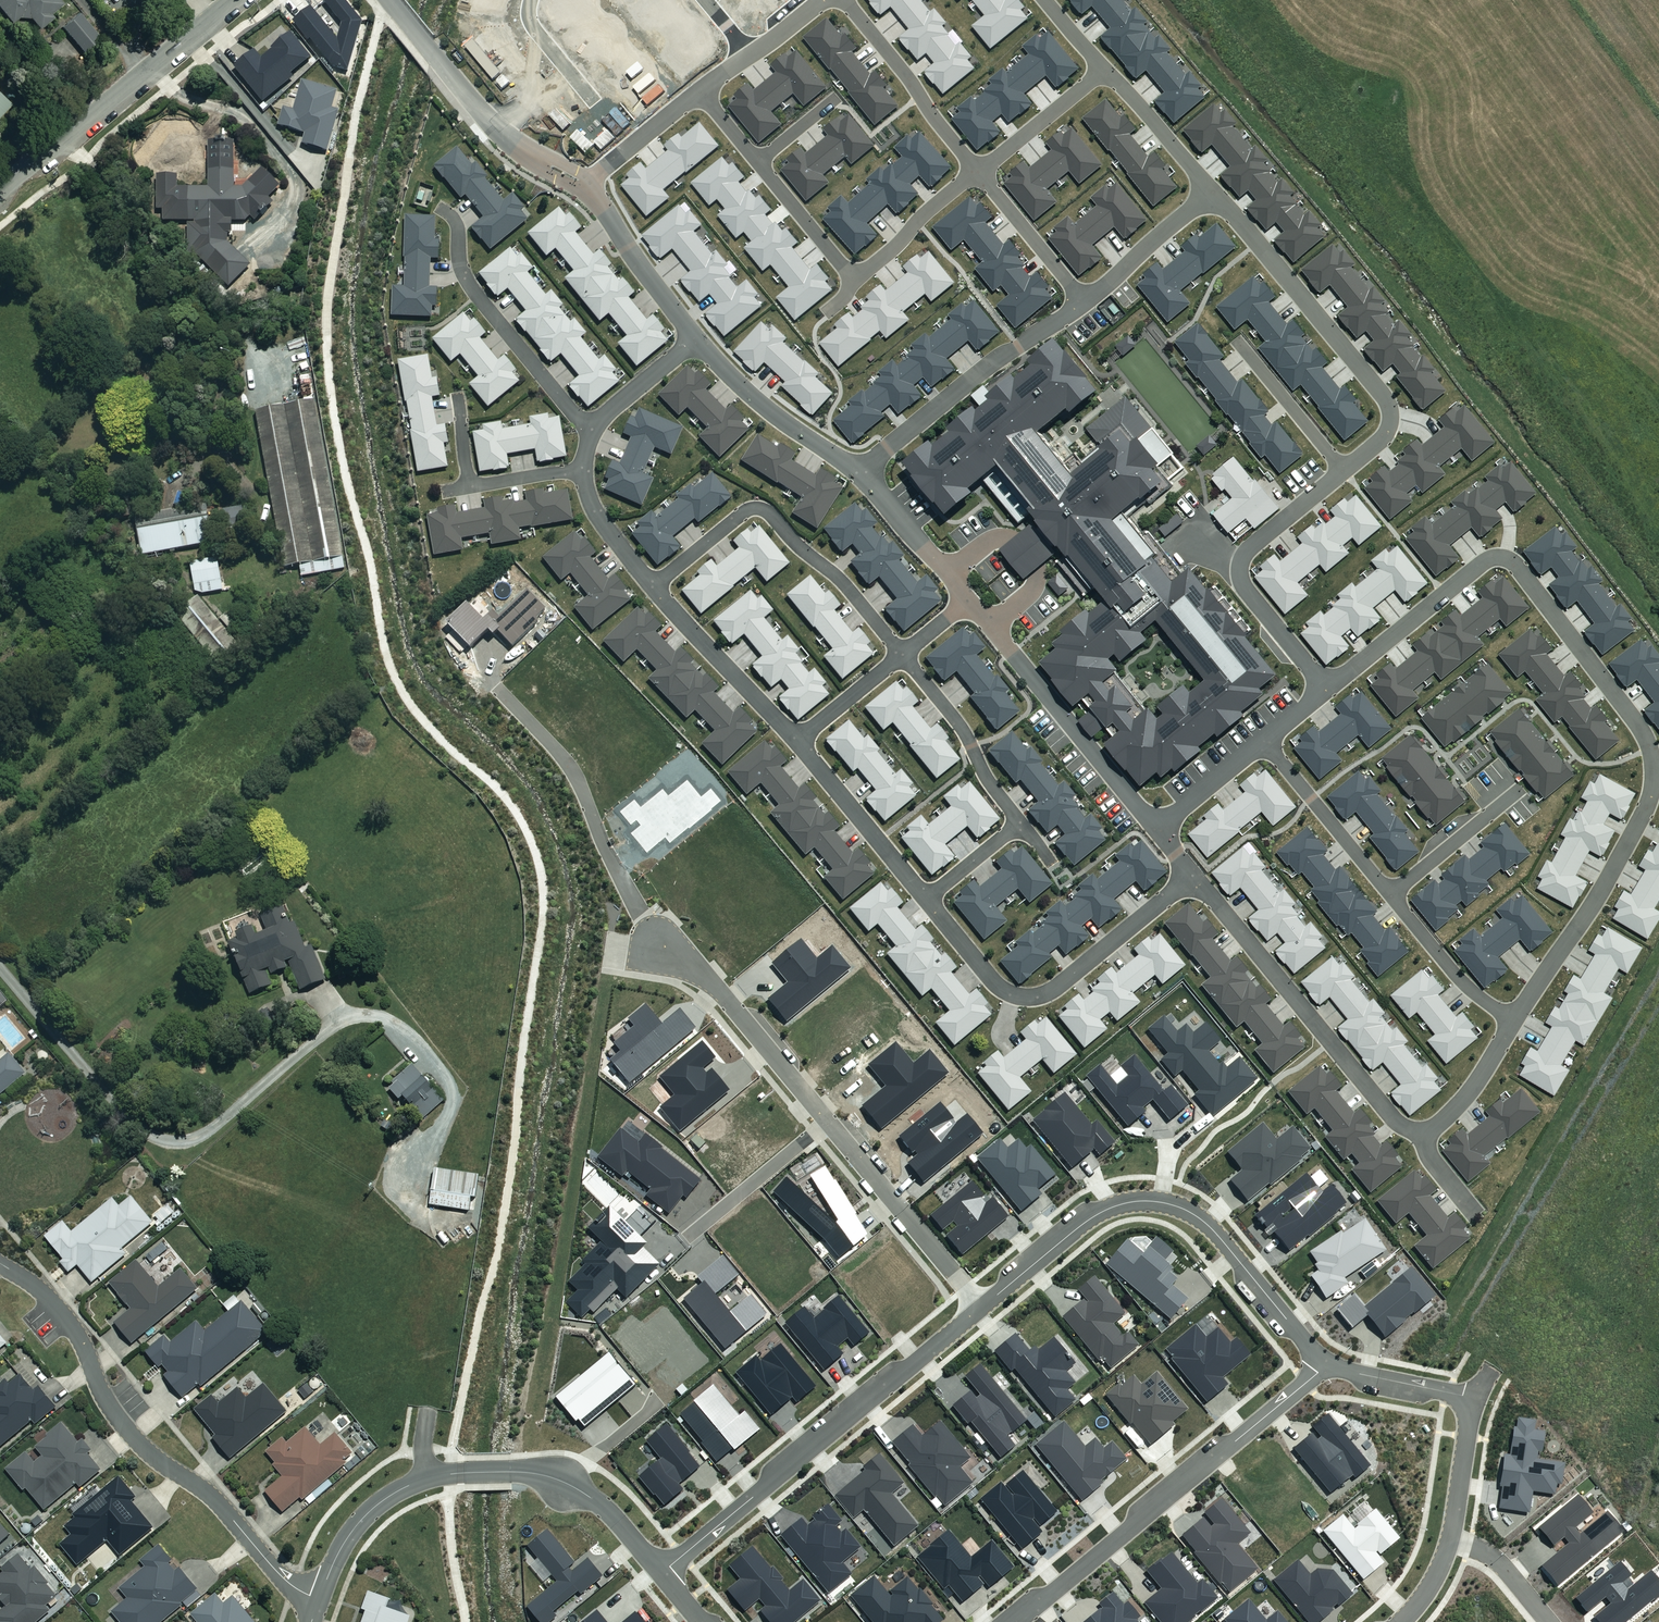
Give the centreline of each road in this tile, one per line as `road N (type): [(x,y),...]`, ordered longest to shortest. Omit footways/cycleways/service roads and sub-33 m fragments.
road 1 (residential): [(1327,688),(1486,560),(1503,558),(1638,724),(1654,771),(1648,803),(1594,902),(1515,1018)]
road 2 (residential): [(1213,192),(1392,413),(1386,434),(1241,561),(1245,588),(1327,688)]
road 3 (residential): [(983,1308),(717,987),(658,952)]
road 4 (residential): [(0,1263),(67,1319),(108,1407),(143,1448),(212,1497),(282,1577),(319,1599)]
road 5 (residential): [(983,1308),(1089,1219),(1121,1204),(1164,1203),(1212,1229),(1327,1362)]
road 6 (residential): [(319,1599),(367,1513),(399,1490),(450,1474),(558,1480),(612,1516),(662,1573)]
road 7 (residential): [(662,1573),(983,1308)]
road 8 (residential): [(1327,1362),(1017,1621)]
road 9 (residential): [(1265,740),(1459,979),(1515,1018)]
road 10 (residential): [(1193,876),(1057,986),(1030,997),(993,982),(927,899)]
road 11 (residential): [(1193,876),(1394,1121),(1423,1132)]
road 12 (residential): [(653,587),(743,511),(762,511),(838,578),(904,655)]
road 13 (residential): [(0,192),(234,0)]
road 14 (residential): [(969,602),(1157,829)]
road 15 (residential): [(863,474),(993,364),(1085,303)]
road 16 (residential): [(445,210),(457,224),(467,282),(593,429)]
road 17 (residential): [(694,338),(765,407),(863,474)]
road 18 (residential): [(844,0),(978,171)]
road 19 (residential): [(797,740),(653,587)]
road 20 (residential): [(927,899),(797,740)]
road 21 (residential): [(904,655),(957,719),(1021,823)]
road 22 (residential): [(586,185),(694,338)]
road 23 (residential): [(978,171),(1085,303)]
road 24 (residential): [(1085,303),(1213,192)]
road 25 (residential): [(863,474),(969,602)]
road 26 (residential): [(1105,70),(1213,192)]
road 27 (residential): [(978,171),(1105,70)]
road 28 (residential): [(853,272),(892,251),(978,171)]
road 29 (residential): [(1327,1362),(1476,1398)]
road 30 (residential): [(1515,1018),(1461,1101),(1423,1132)]
road 31 (residential): [(586,185),(701,92)]
road 32 (residential): [(758,161),(853,272)]
road 33 (residential): [(1450,1538),(1476,1398)]
road 34 (residential): [(1157,829),(1265,740)]
road 35 (residential): [(653,587),(591,504),(584,469)]
road 36 (residential): [(904,655),(797,740)]
road 37 (residential): [(593,429),(694,338)]
road 38 (residential): [(1450,1538),(1495,1559),(1549,1621)]
road 39 (residential): [(593,100),(536,31),(530,0)]
road 40 (residential): [(1021,823),(927,899)]

